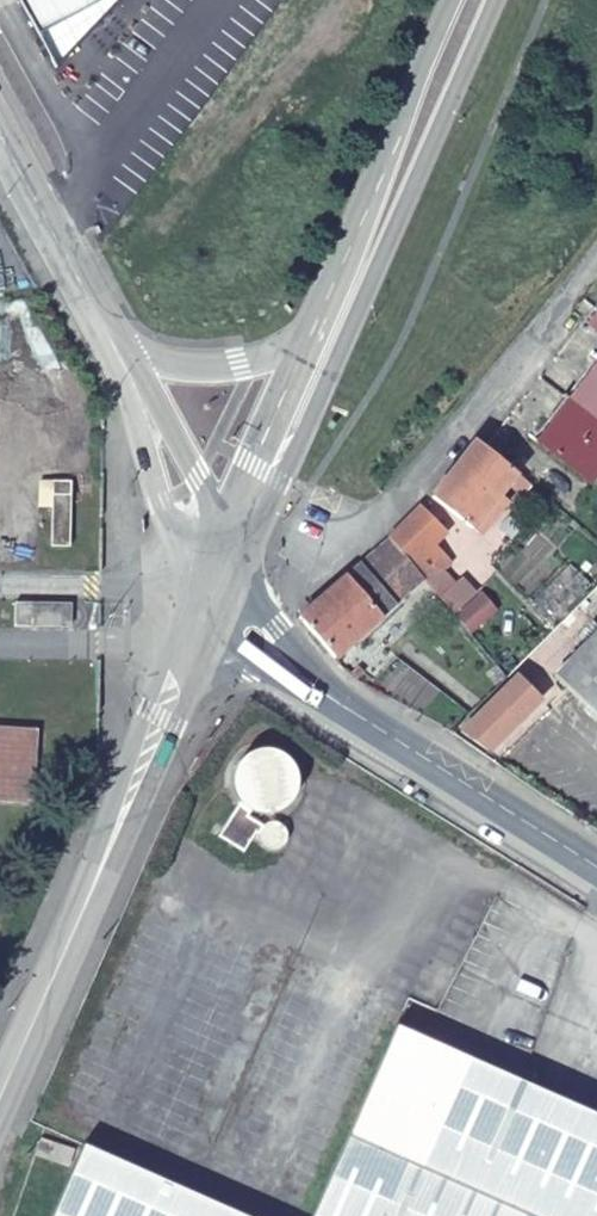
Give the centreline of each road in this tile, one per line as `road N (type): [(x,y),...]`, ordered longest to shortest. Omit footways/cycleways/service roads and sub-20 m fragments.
road 1 (tertiary): [(231,607),(0,1098)]
road 2 (secondary): [(231,607),(313,687),(596,873)]
road 3 (secondary): [(483,0),(337,331)]
road 4 (residential): [(596,249),(397,499),(369,521)]
road 5 (unclassified): [(231,607),(186,492),(108,338)]
road 6 (secondary): [(337,331),(231,607)]
road 7 (unclassified): [(108,338),(222,366),(277,358),(337,331)]
road 8 (unclassified): [(108,338),(0,131)]

